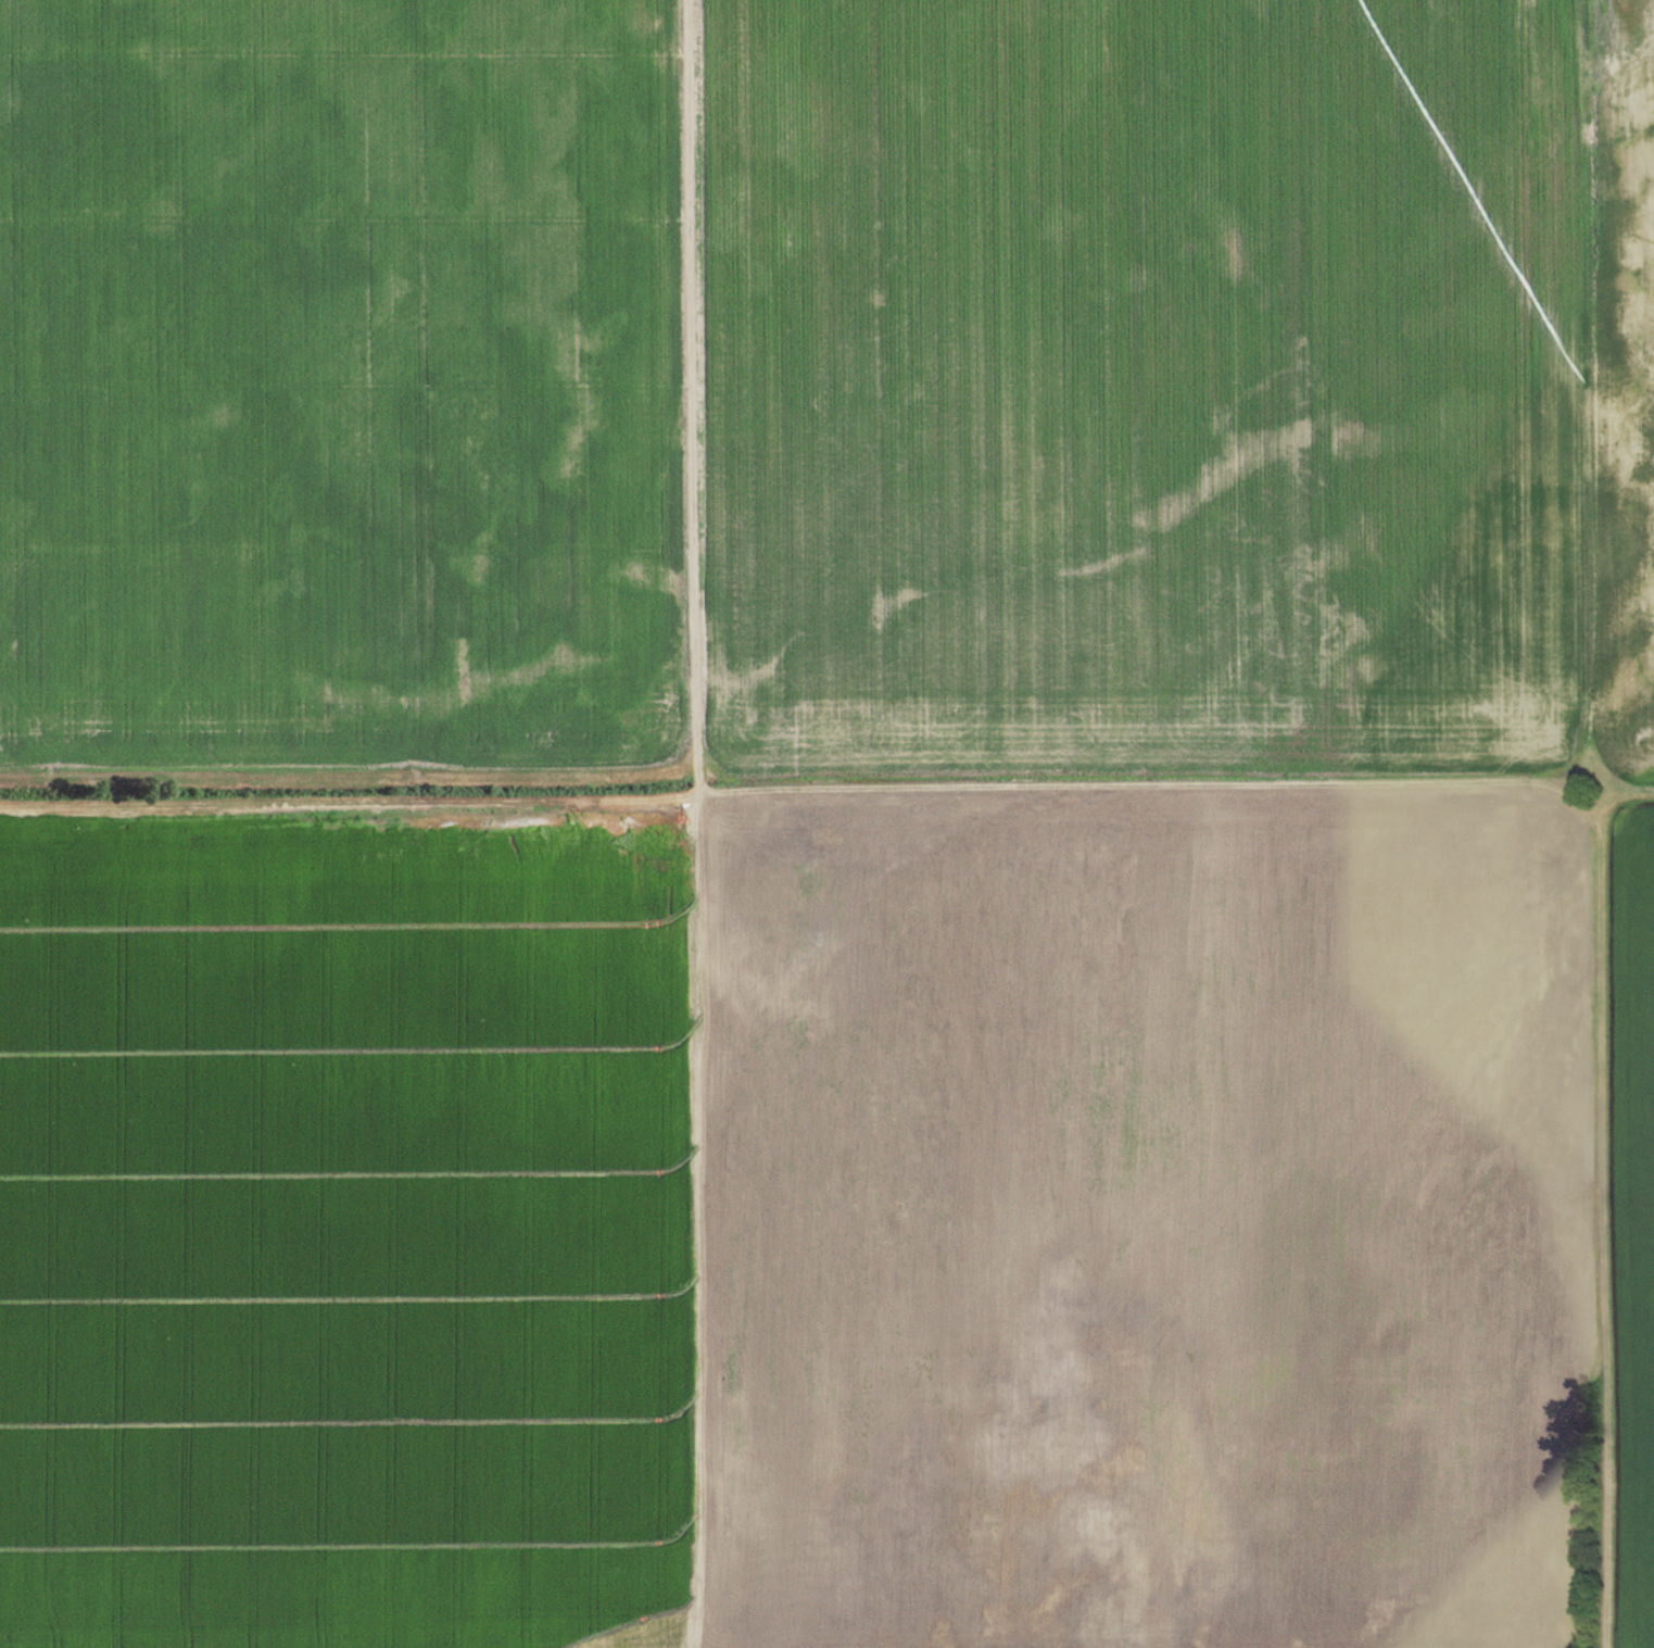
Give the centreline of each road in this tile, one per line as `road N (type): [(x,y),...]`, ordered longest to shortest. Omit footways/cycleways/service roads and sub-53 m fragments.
road 1 (residential): [(687,0),(700,779)]

